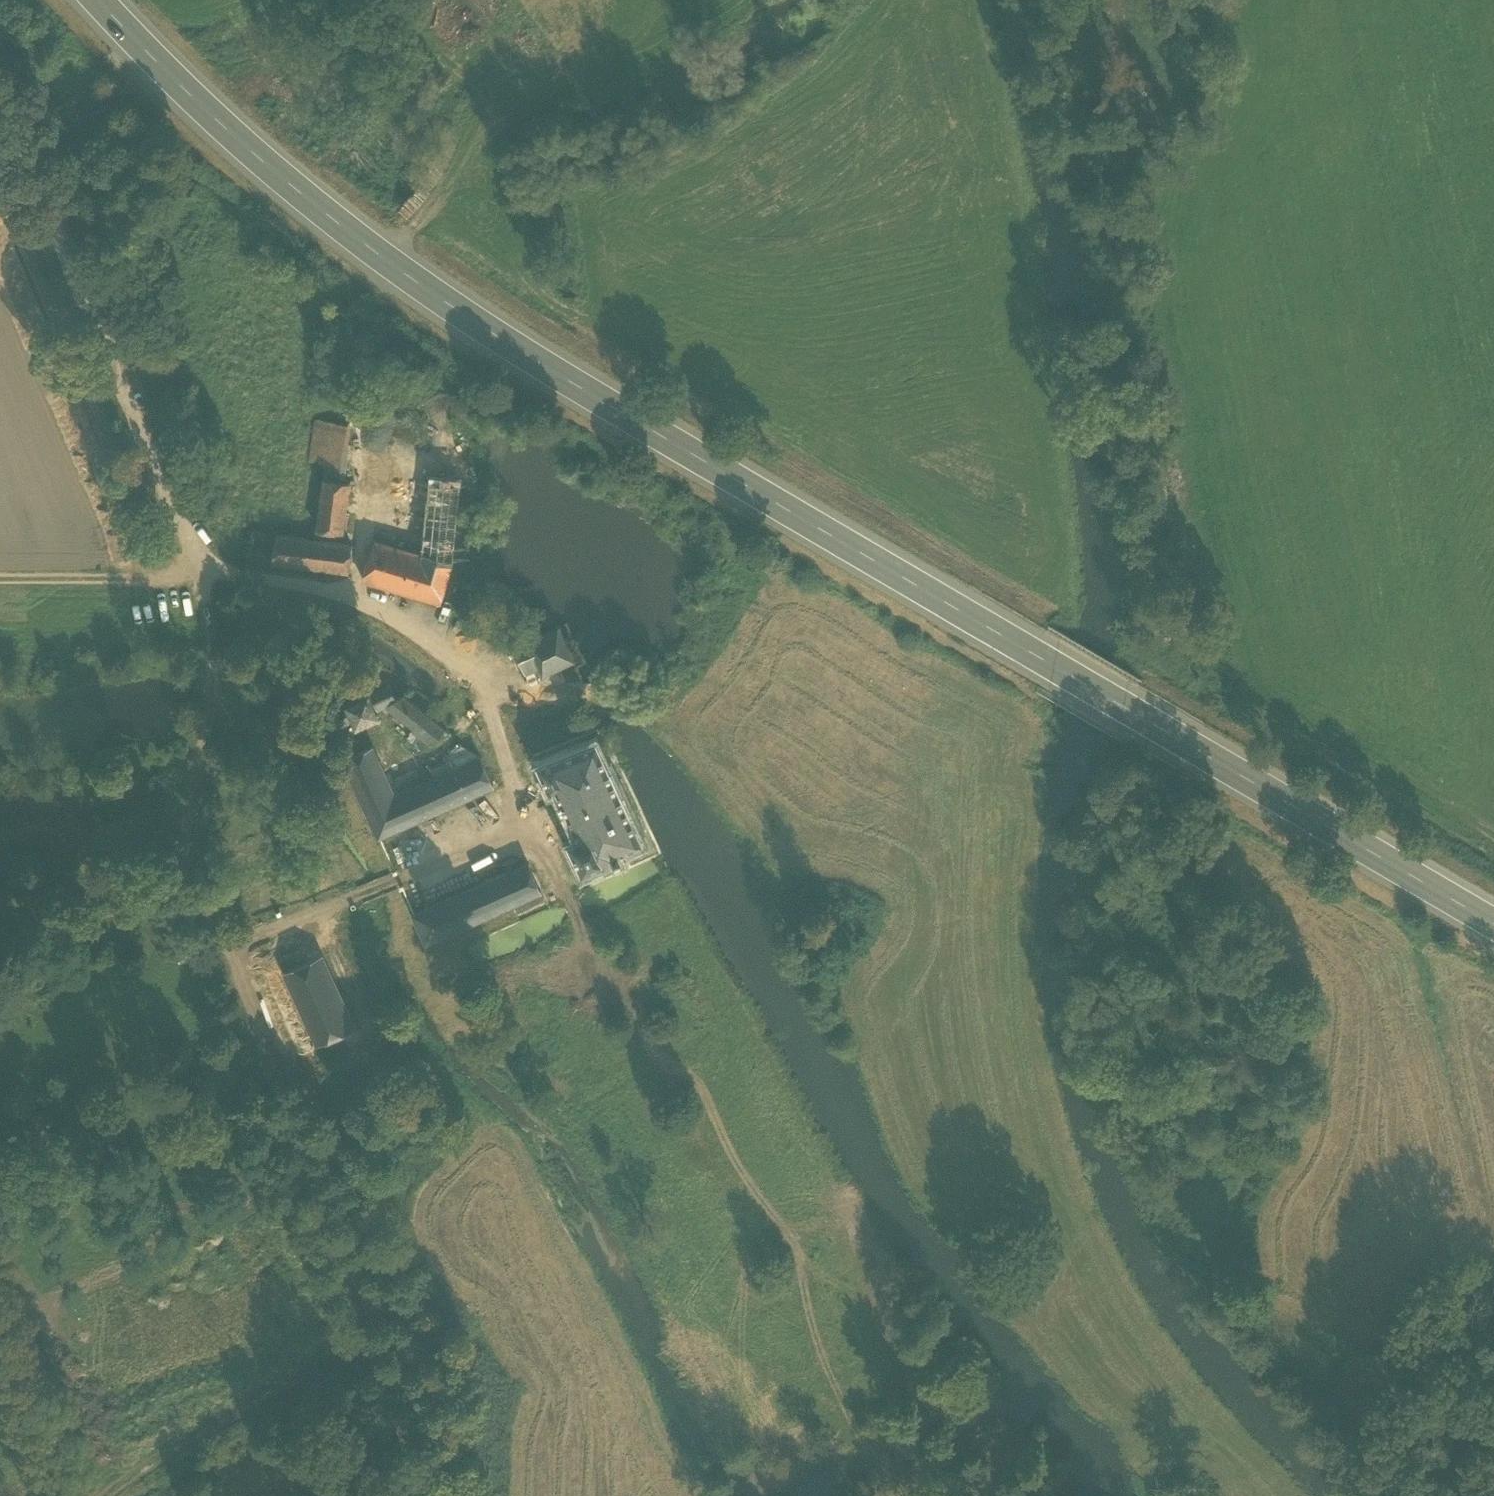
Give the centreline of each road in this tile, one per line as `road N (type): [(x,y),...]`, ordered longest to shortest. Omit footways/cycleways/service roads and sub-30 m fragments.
road 1 (secondary): [(97,0),(263,161),(458,309),(1493,923)]
road 2 (track): [(213,572),(204,726),(188,803),(202,885),(232,947),(425,1495)]
road 3 (unclassified): [(0,97),(181,529),(213,572),(325,592)]
road 4 (track): [(533,829),(232,947)]

